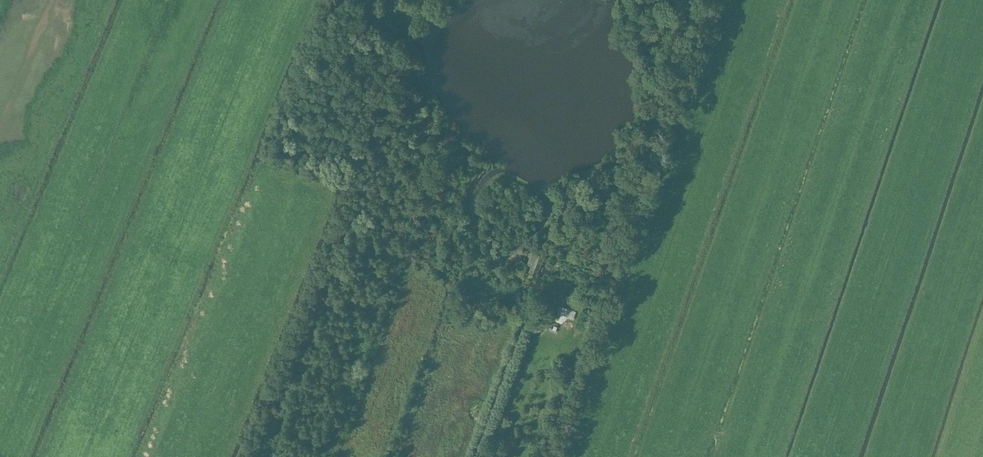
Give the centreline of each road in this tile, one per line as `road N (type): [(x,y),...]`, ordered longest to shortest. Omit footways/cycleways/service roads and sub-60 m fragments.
road 1 (track): [(482,456),(516,360),(546,327)]

